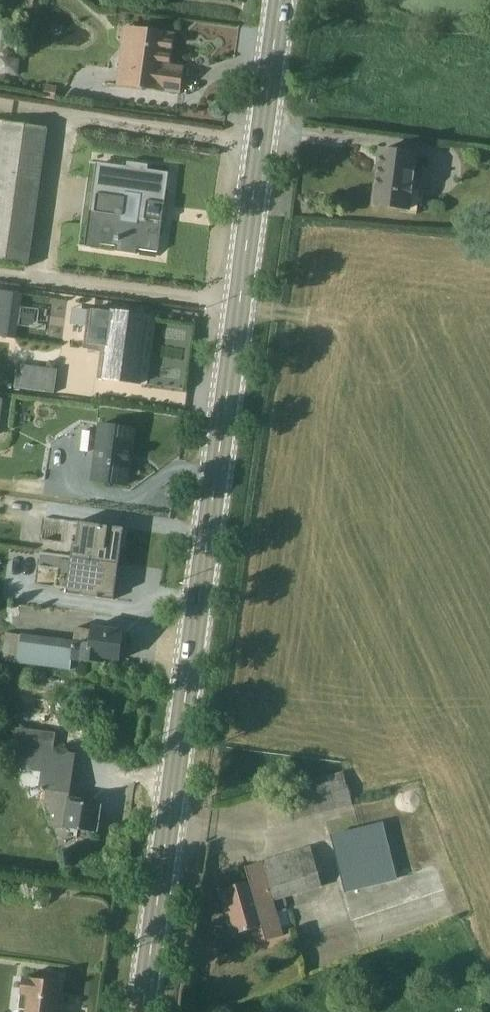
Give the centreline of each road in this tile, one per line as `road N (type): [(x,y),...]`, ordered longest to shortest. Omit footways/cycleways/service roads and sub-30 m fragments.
road 1 (primary): [(142,1011),(281,0)]

